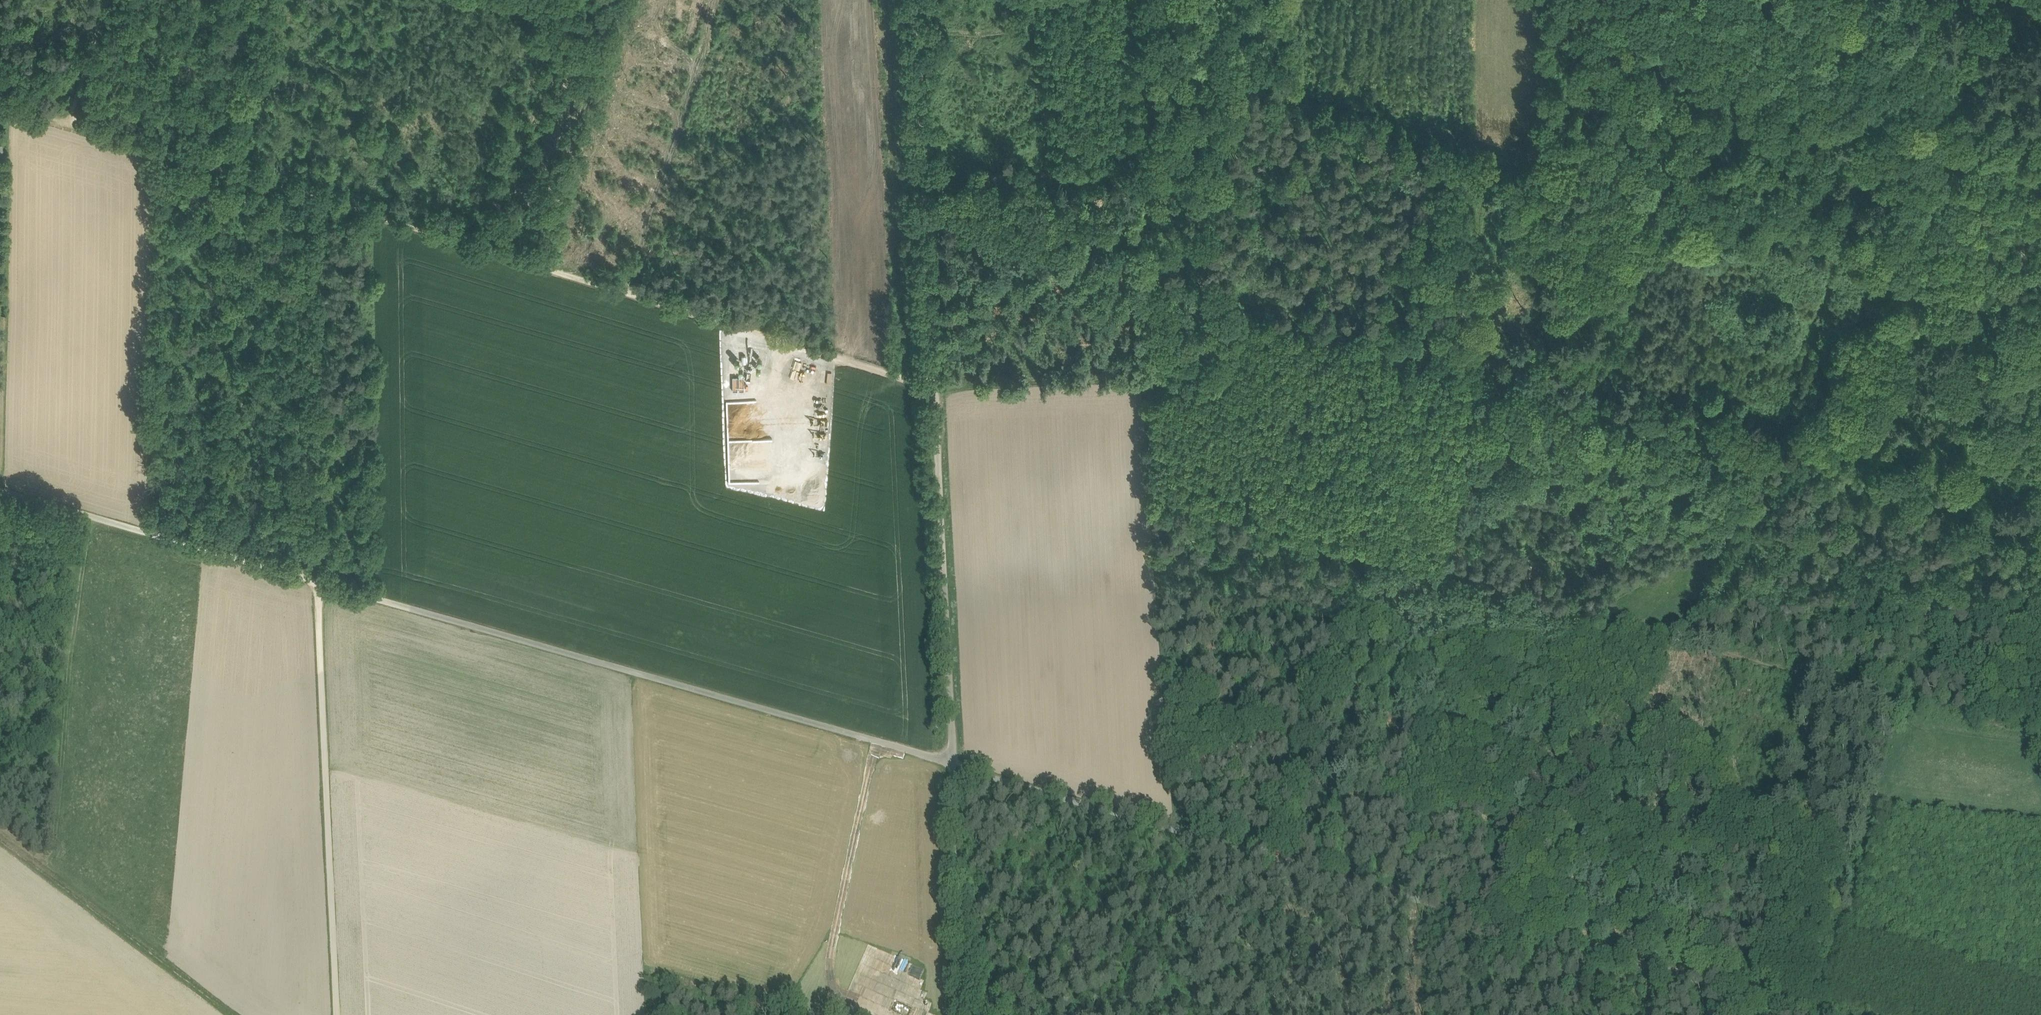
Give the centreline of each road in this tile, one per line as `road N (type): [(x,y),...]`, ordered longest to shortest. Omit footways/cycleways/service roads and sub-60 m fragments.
road 1 (unclassified): [(0,493),(816,723),(1521,937),(1837,1014)]
road 2 (track): [(942,226),(2040,525)]
road 3 (track): [(1850,0),(1830,80),(1824,240),(1755,463),(1719,526),(1604,597),(1581,625),(1561,667),(1508,865),(1472,922)]
road 4 (track): [(1374,893),(1452,575),(1858,696)]
road 5 (track): [(252,180),(936,387)]
road 6 (track): [(936,387),(968,1014)]
road 7 (track): [(924,15),(1482,170)]
road 8 (track): [(319,583),(338,1014)]
road 9 (track): [(923,0),(942,226),(936,387)]
road 10 (track): [(936,401),(1155,391),(1169,369),(1151,325),(1148,282)]
road 11 (track): [(106,0),(69,124),(252,180)]
road 12 (track): [(1553,705),(1600,721),(1603,770),(1620,785),(1577,951)]
road 13 (track): [(1855,0),(2040,55)]
road 14 (track): [(1719,526),(1700,611),(1673,641)]

